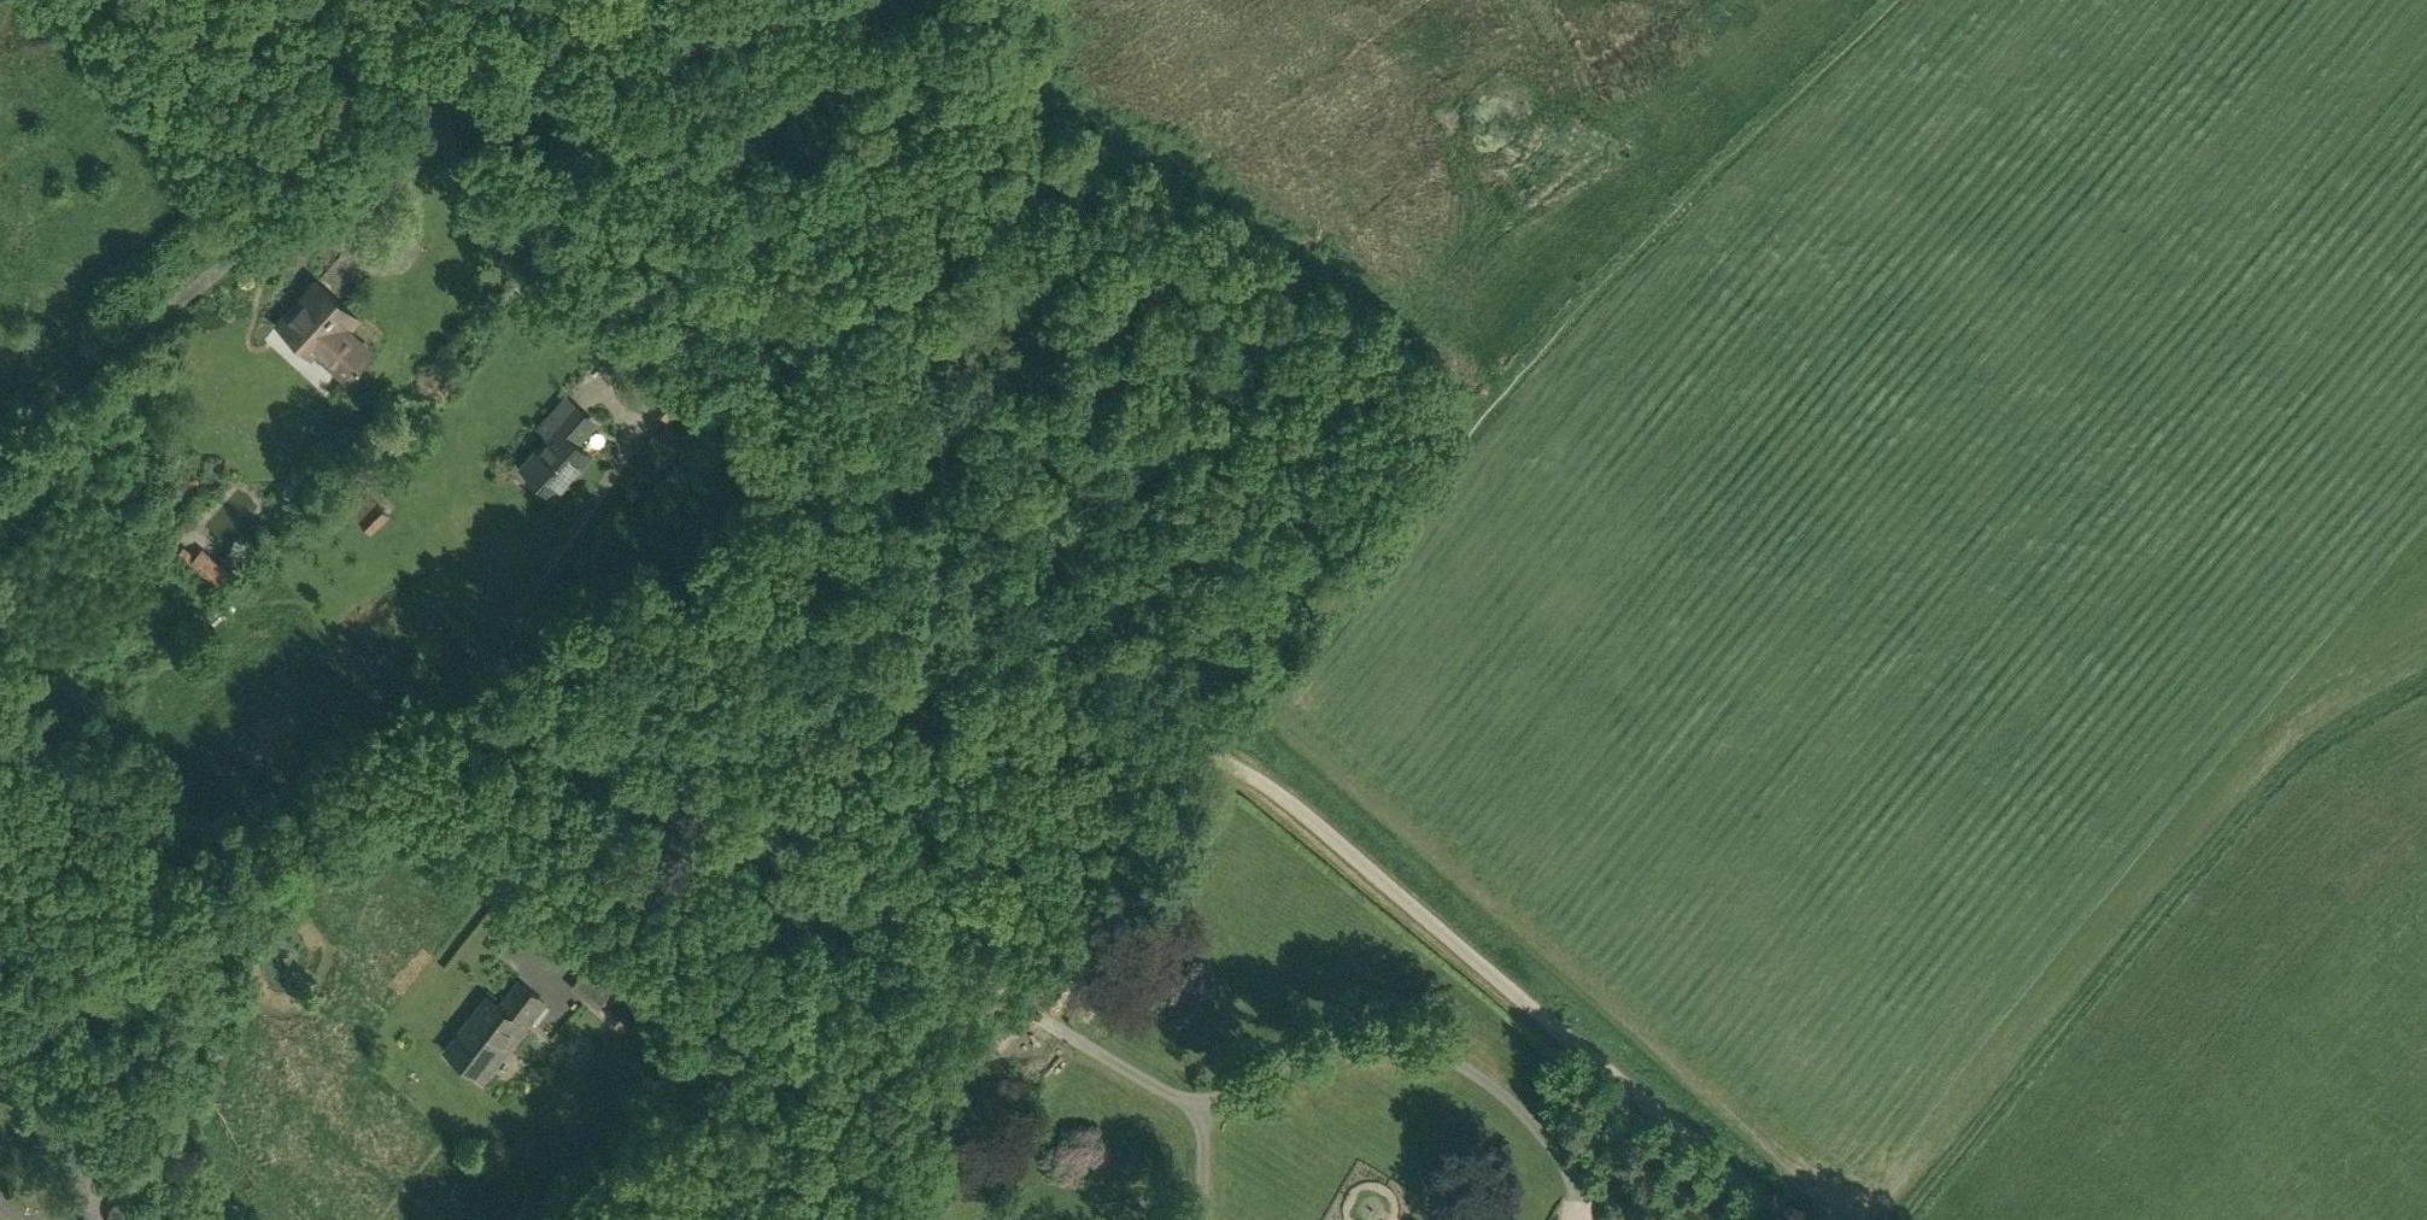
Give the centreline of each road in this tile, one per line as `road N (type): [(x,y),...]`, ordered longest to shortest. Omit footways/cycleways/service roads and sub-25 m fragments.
road 1 (unclassified): [(1785,1219),(1257,775),(1205,752),(1106,738),(636,721),(503,731),(475,739),(185,934),(125,963),(69,971),(0,950)]
road 2 (track): [(1890,0),(1451,438),(1344,560),(1205,752)]

